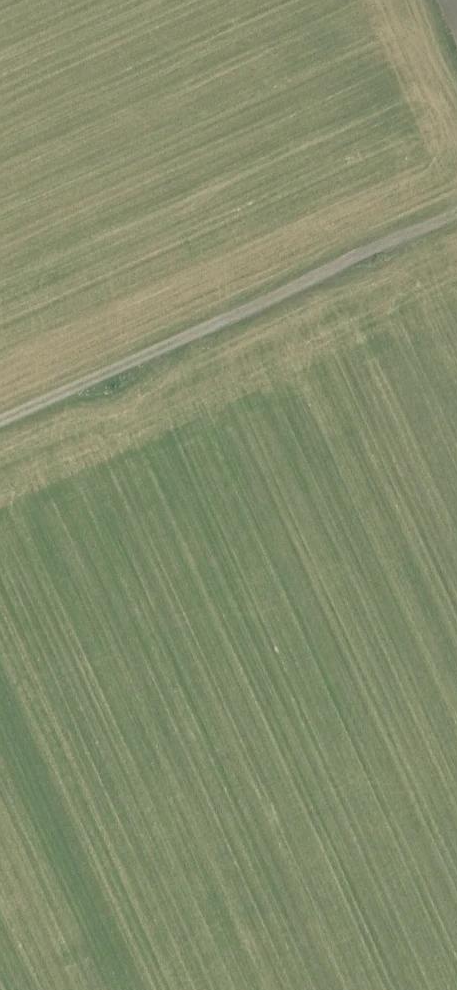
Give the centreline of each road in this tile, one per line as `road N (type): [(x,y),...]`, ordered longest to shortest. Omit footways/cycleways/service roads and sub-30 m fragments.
road 1 (track): [(456,216),(0,422)]

